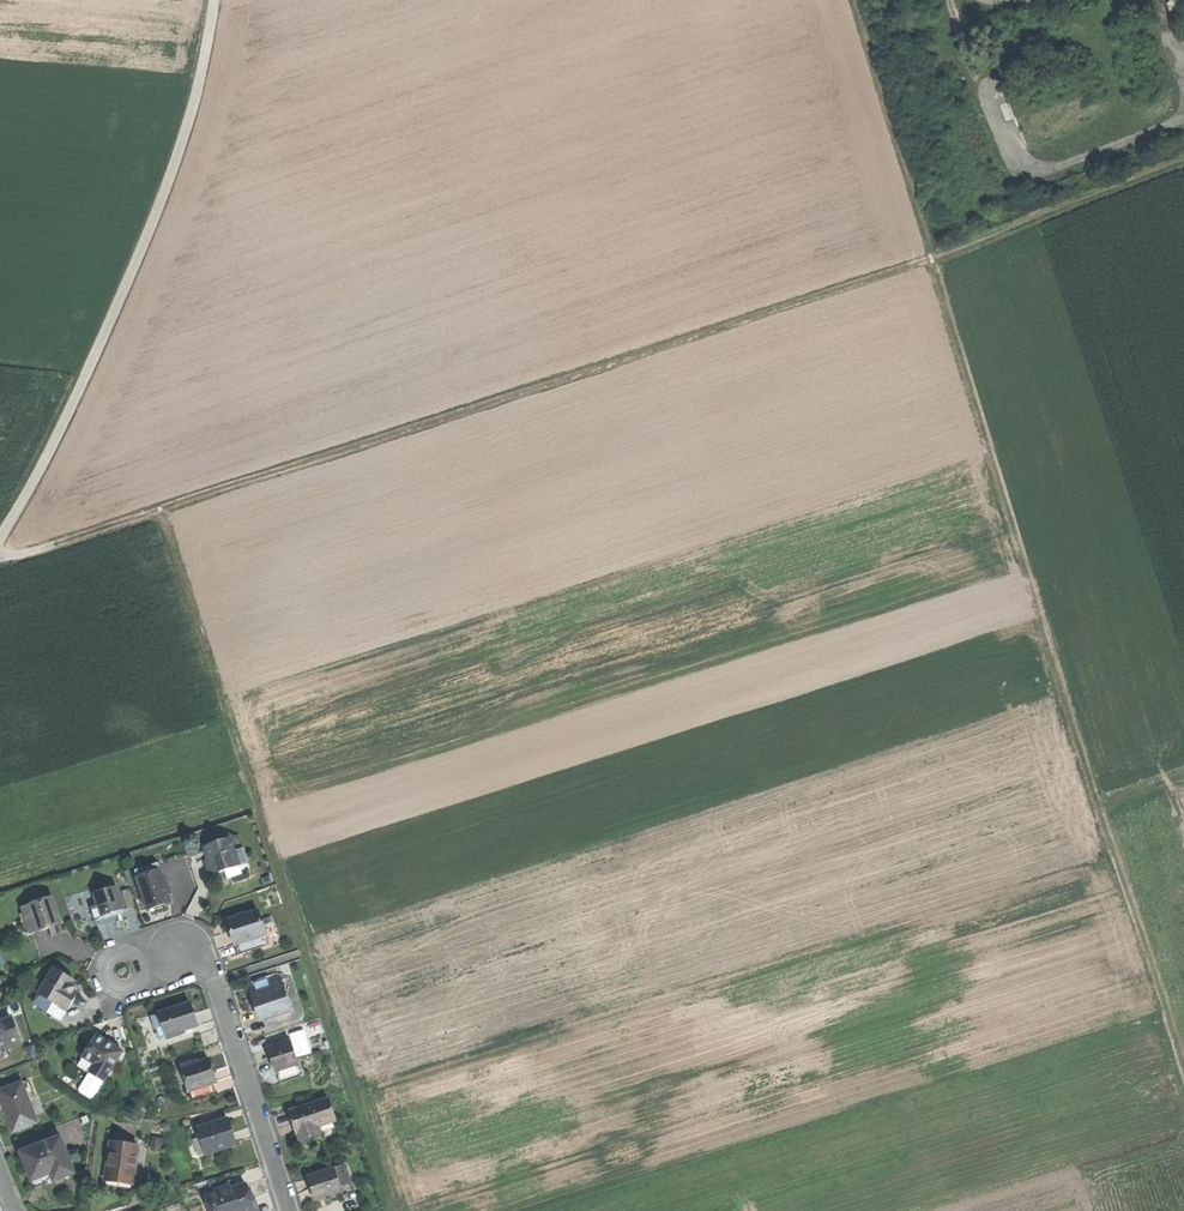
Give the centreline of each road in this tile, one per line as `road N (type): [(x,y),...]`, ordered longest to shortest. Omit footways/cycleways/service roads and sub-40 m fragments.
road 1 (track): [(0,558),(924,263),(1183,166)]
road 2 (track): [(924,263),(1183,1061)]
road 3 (track): [(215,0),(207,66),(132,279),(0,541)]
road 4 (track): [(1147,948),(791,1064)]
road 5 (track): [(950,0),(1012,162),(1038,175),(1183,118)]
road 6 (residential): [(292,1210),(214,971),(179,953)]

